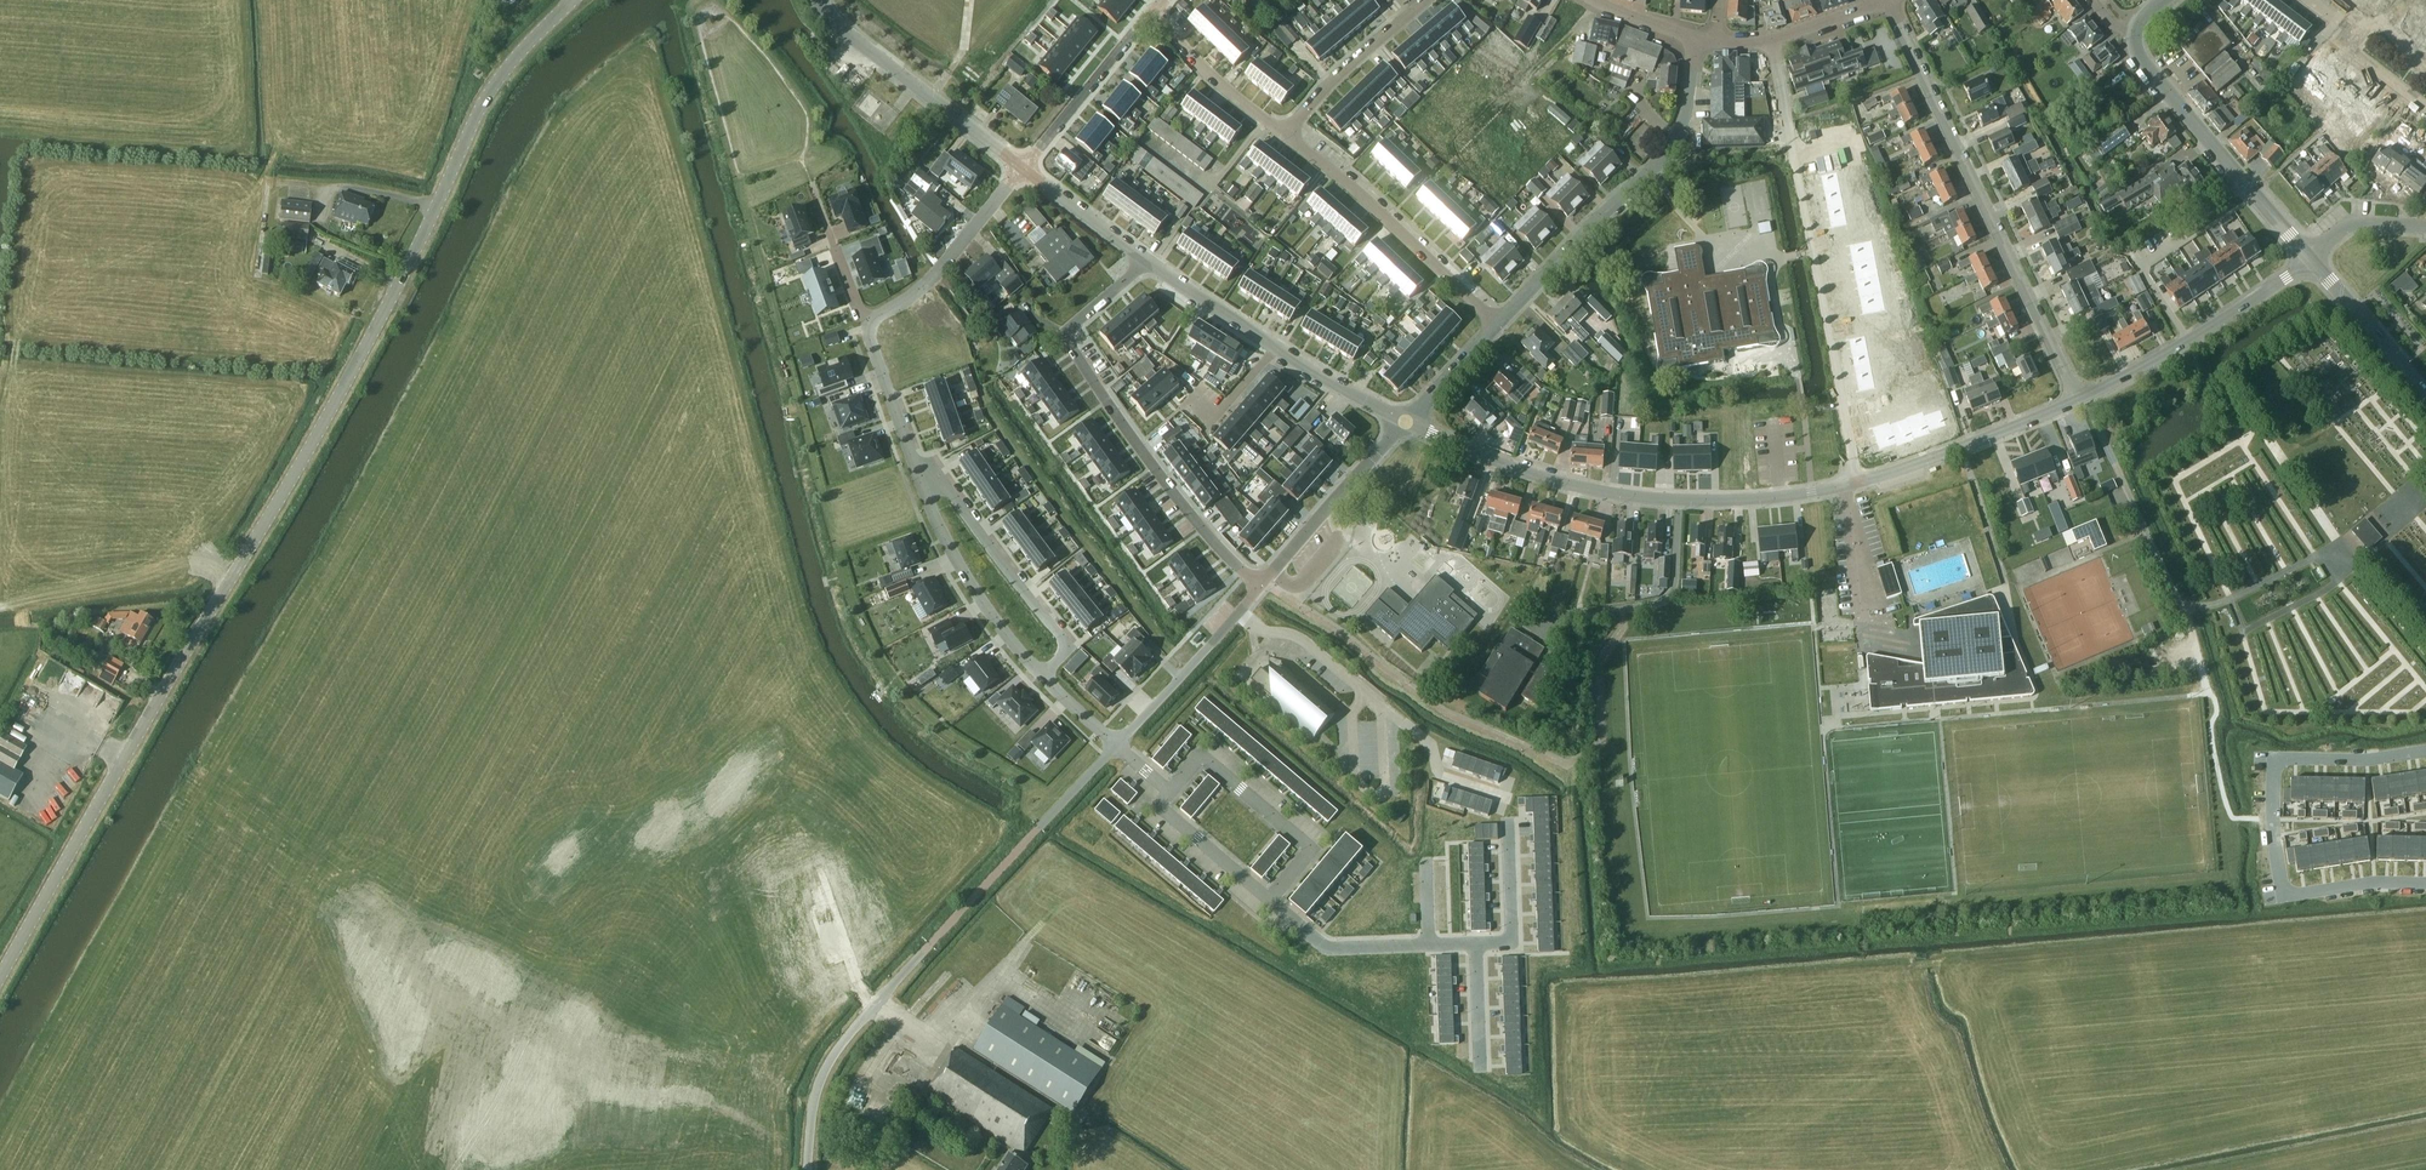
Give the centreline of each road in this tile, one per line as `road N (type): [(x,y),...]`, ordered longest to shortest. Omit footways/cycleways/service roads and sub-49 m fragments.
road 1 (tertiary): [(0,977),(321,427),(495,86),(572,0)]
road 2 (residential): [(1771,40),(1854,483)]
road 3 (residential): [(2082,398),(1888,0)]
road 4 (residential): [(1259,586),(1173,492),(1063,334),(1146,261)]
road 5 (residential): [(2425,882),(2300,894),(2285,888),(2272,821),(2275,766),(2287,760),(2369,761),(2425,752)]
road 6 (residential): [(1499,324),(1667,152),(1688,106),(1694,37)]
road 7 (secondary): [(2310,258),(2140,61),(2137,31)]
road 8 (residential): [(1499,324),(1284,134)]
road 9 (tertiary): [(1679,499),(1530,473),(1405,422)]
road 10 (residential): [(1042,676),(1069,647),(945,484),(919,476)]
road 11 (tertiary): [(1024,168),(848,34),(820,0)]
road 12 (residential): [(1171,791),(1201,755),(1312,849),(1269,900)]
road 13 (unclassified): [(807,1169),(827,1067),(920,956)]
road 14 (tertiary): [(2082,398),(1854,483)]
road 15 (residential): [(2197,607),(2176,596),(2082,398)]
road 16 (residential): [(919,476),(963,571),(1042,676)]
road 17 (residential): [(1259,586),(1405,422)]
road 18 (residential): [(1550,619),(1667,597),(1675,581),(1679,499)]
road 19 (residential): [(872,322),(940,269),(1024,168)]
road 20 (residential): [(1117,746),(1259,586)]
road 21 (residential): [(1024,168),(1151,11)]
road 22 (residential): [(1284,134),(1426,0)]
road 23 (residential): [(1284,134),(1151,11)]
road 24 (secondary): [(2425,394),(2310,258)]
road 25 (residential): [(1269,900),(1327,947),(1429,944)]
road 26 (tertiary): [(1854,483),(1764,498),(1679,499)]
road 27 (residential): [(1269,900),(1158,808),(1171,791)]
road 28 (residential): [(872,322),(870,340),(919,476)]
road 29 (residential): [(1476,943),(1512,942),(1508,819)]
road 30 (residential): [(2425,106),(2356,54),(2334,17),(2312,0)]
road 31 (tertiary): [(1146,261),(1024,168)]
road 32 (tertiary): [(1273,346),(1146,261)]
road 33 (tertiary): [(1405,422),(1273,346)]
road 34 (tertiary): [(2310,258),(2189,340)]
road 35 (residential): [(2189,340),(2138,264),(2177,240)]
road 36 (residential): [(1405,422),(1499,324)]
road 37 (residential): [(2425,227),(2349,222),(2310,258)]
road 38 (residential): [(1476,943),(1481,1070)]
road 39 (tertiary): [(2189,340),(2082,398)]

